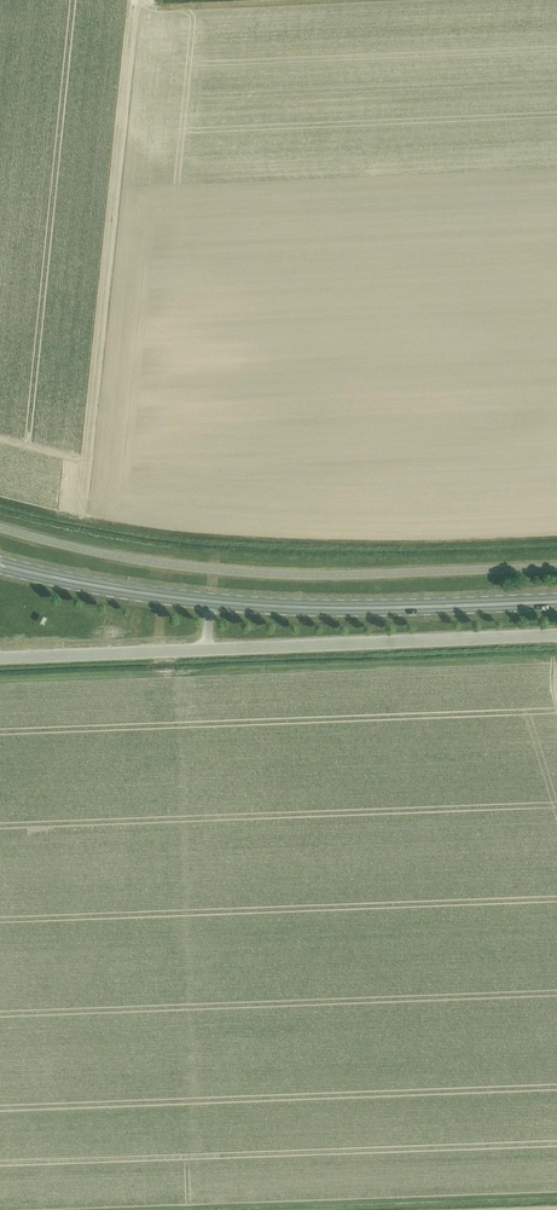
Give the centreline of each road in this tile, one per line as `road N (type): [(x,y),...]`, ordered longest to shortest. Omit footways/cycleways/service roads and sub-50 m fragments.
road 1 (primary): [(556,601),(276,607),(104,587),(0,565)]
road 2 (unclassified): [(556,635),(0,657)]
road 3 (track): [(82,520),(133,5)]

